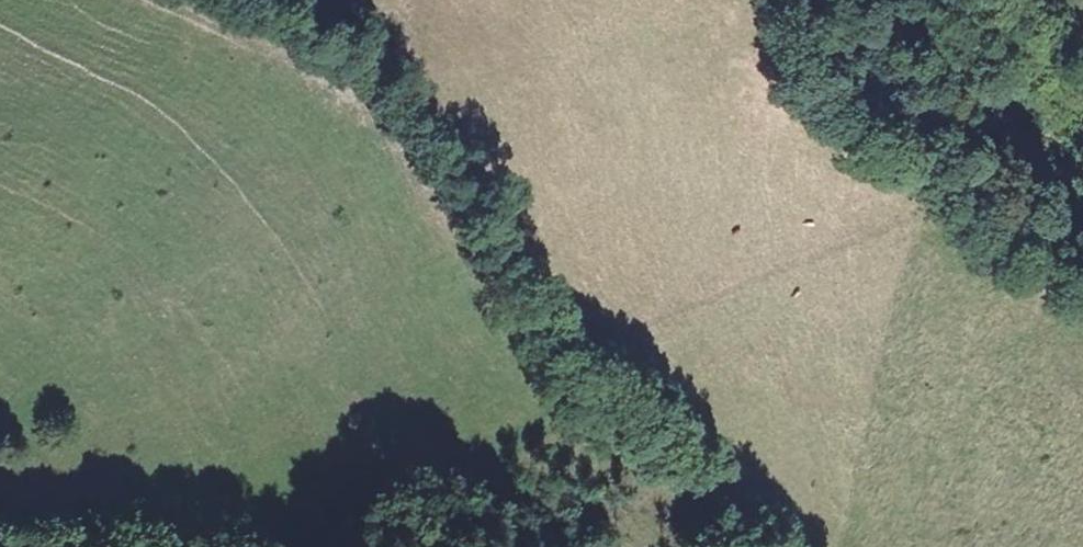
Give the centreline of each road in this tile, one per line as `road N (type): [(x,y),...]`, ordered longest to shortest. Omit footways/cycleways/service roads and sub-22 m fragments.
road 1 (unclassified): [(1082,162),(903,0)]

